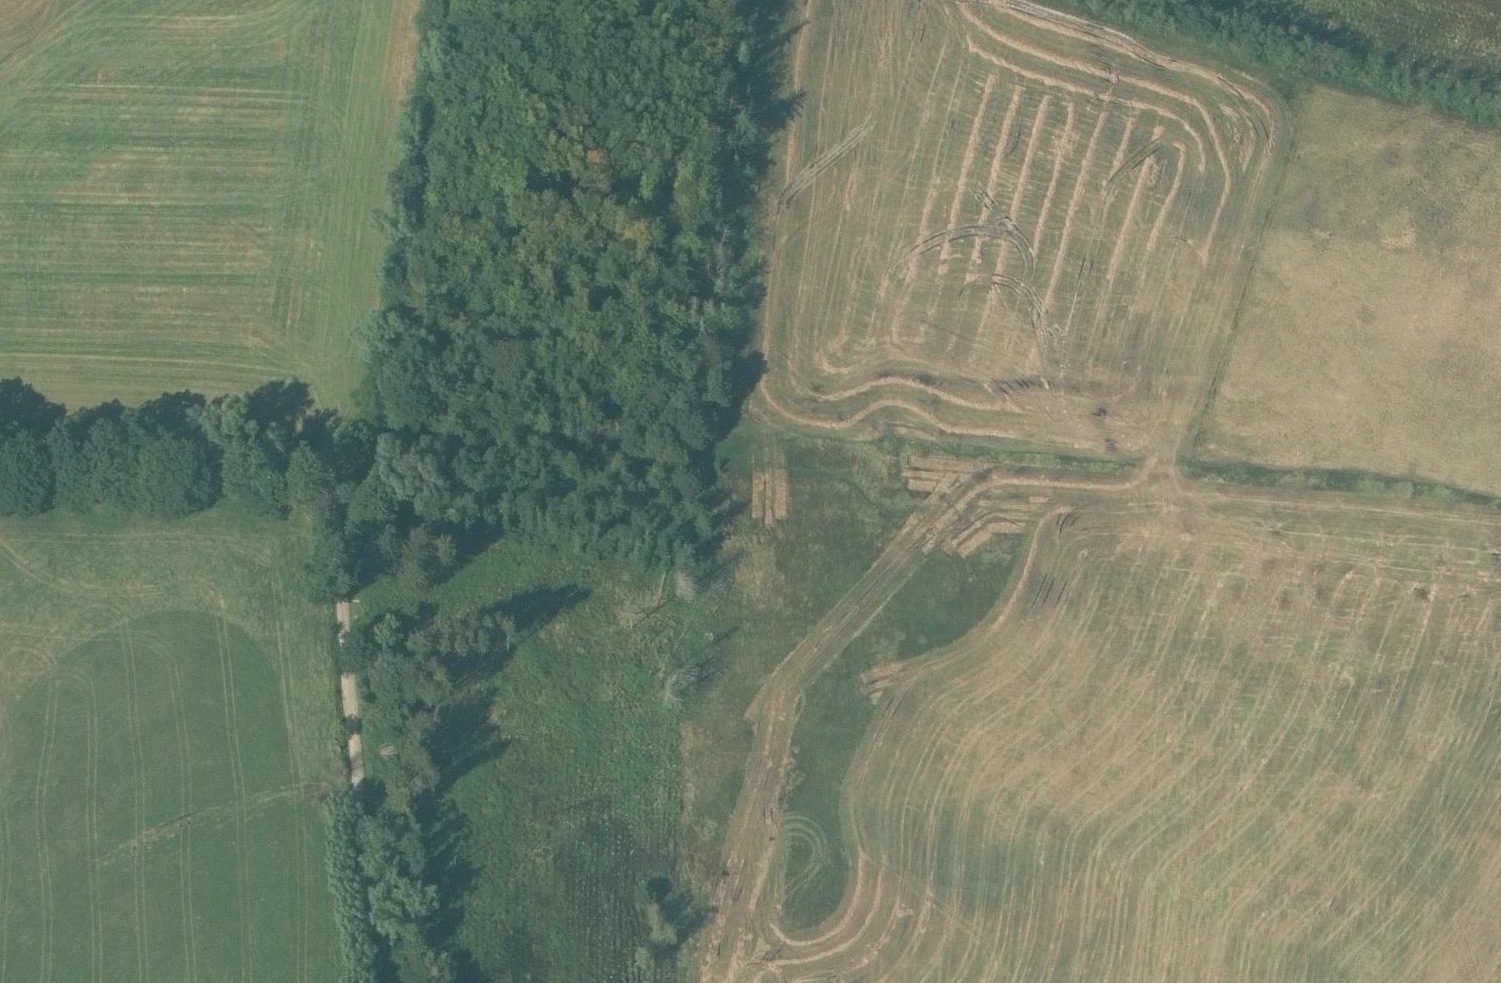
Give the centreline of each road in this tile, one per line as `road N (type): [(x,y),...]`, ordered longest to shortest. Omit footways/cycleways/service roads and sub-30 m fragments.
road 1 (track): [(377,982),(341,447)]
road 2 (track): [(341,447),(0,442)]

